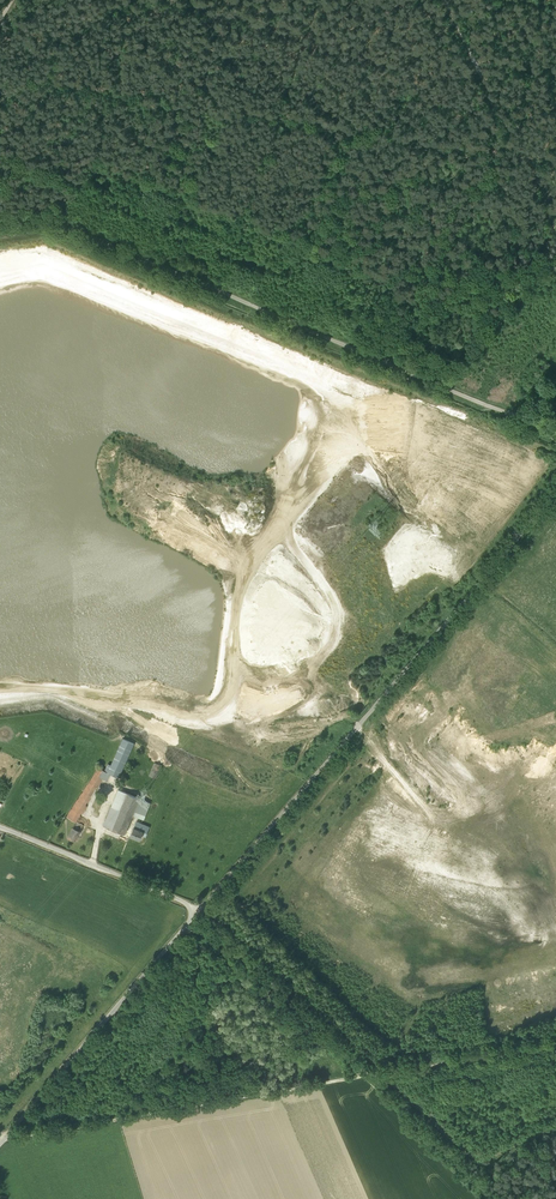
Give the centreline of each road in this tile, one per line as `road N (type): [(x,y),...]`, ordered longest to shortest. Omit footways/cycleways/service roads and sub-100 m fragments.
road 1 (unclassified): [(200,910),(555,488)]
road 2 (track): [(409,374),(425,265),(499,133),(491,96),(442,0)]
road 3 (track): [(409,374),(69,228)]
road 4 (track): [(366,1075),(5,1138)]
road 5 (unclassified): [(0,1144),(200,910)]
road 6 (track): [(200,910),(366,1075)]
road 7 (unclassified): [(200,910),(0,827)]
road 8 (track): [(366,1075),(555,1044)]
road 9 (track): [(555,434),(409,374)]

